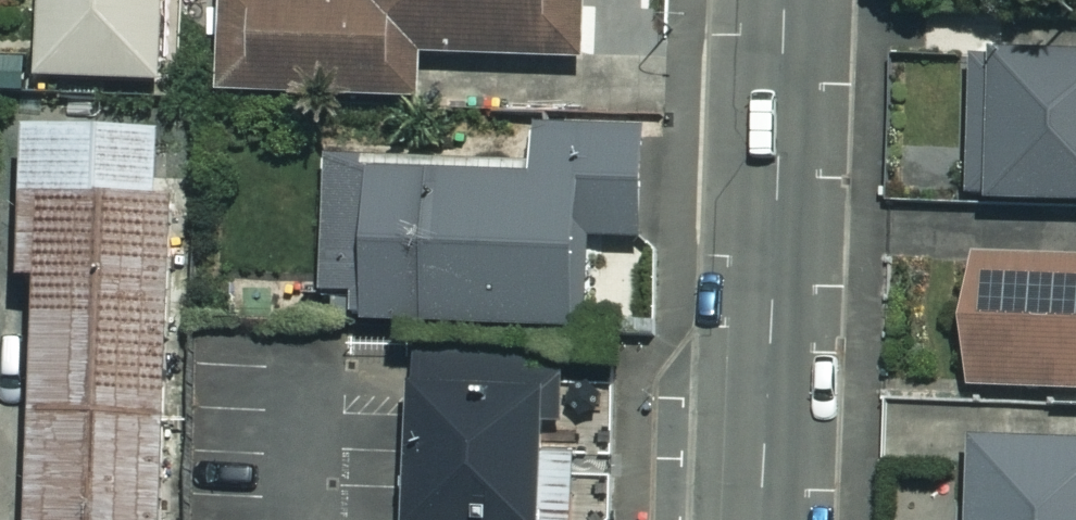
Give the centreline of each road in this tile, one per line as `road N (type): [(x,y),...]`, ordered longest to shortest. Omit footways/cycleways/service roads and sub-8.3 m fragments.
road 1 (tertiary): [(760,519),(782,0)]

